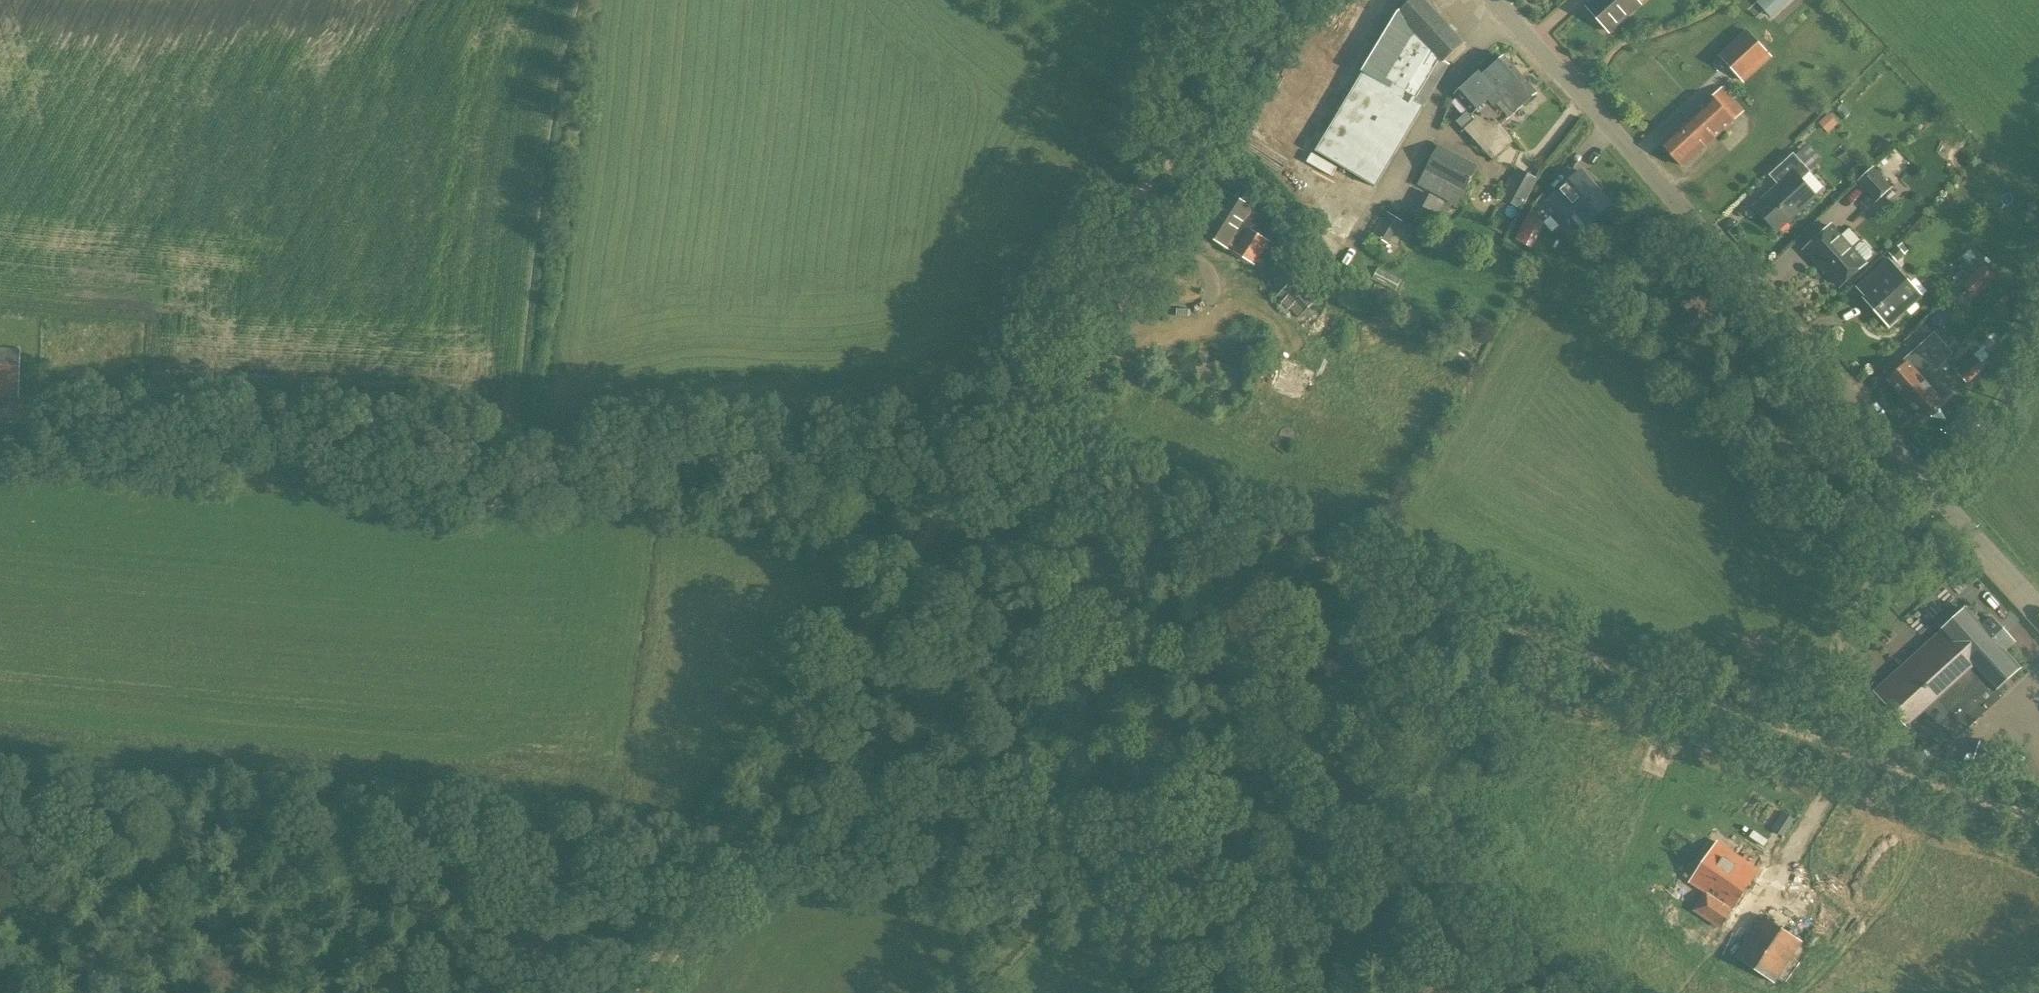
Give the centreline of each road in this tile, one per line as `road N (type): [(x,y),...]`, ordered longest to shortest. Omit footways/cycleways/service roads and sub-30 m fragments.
road 1 (track): [(2038,821),(1314,557),(1117,494),(1043,480)]
road 2 (track): [(968,469),(0,420)]
road 3 (tertiary): [(2038,606),(1498,0)]
road 4 (track): [(968,469),(630,992)]
road 5 (track): [(1276,0),(968,469)]

